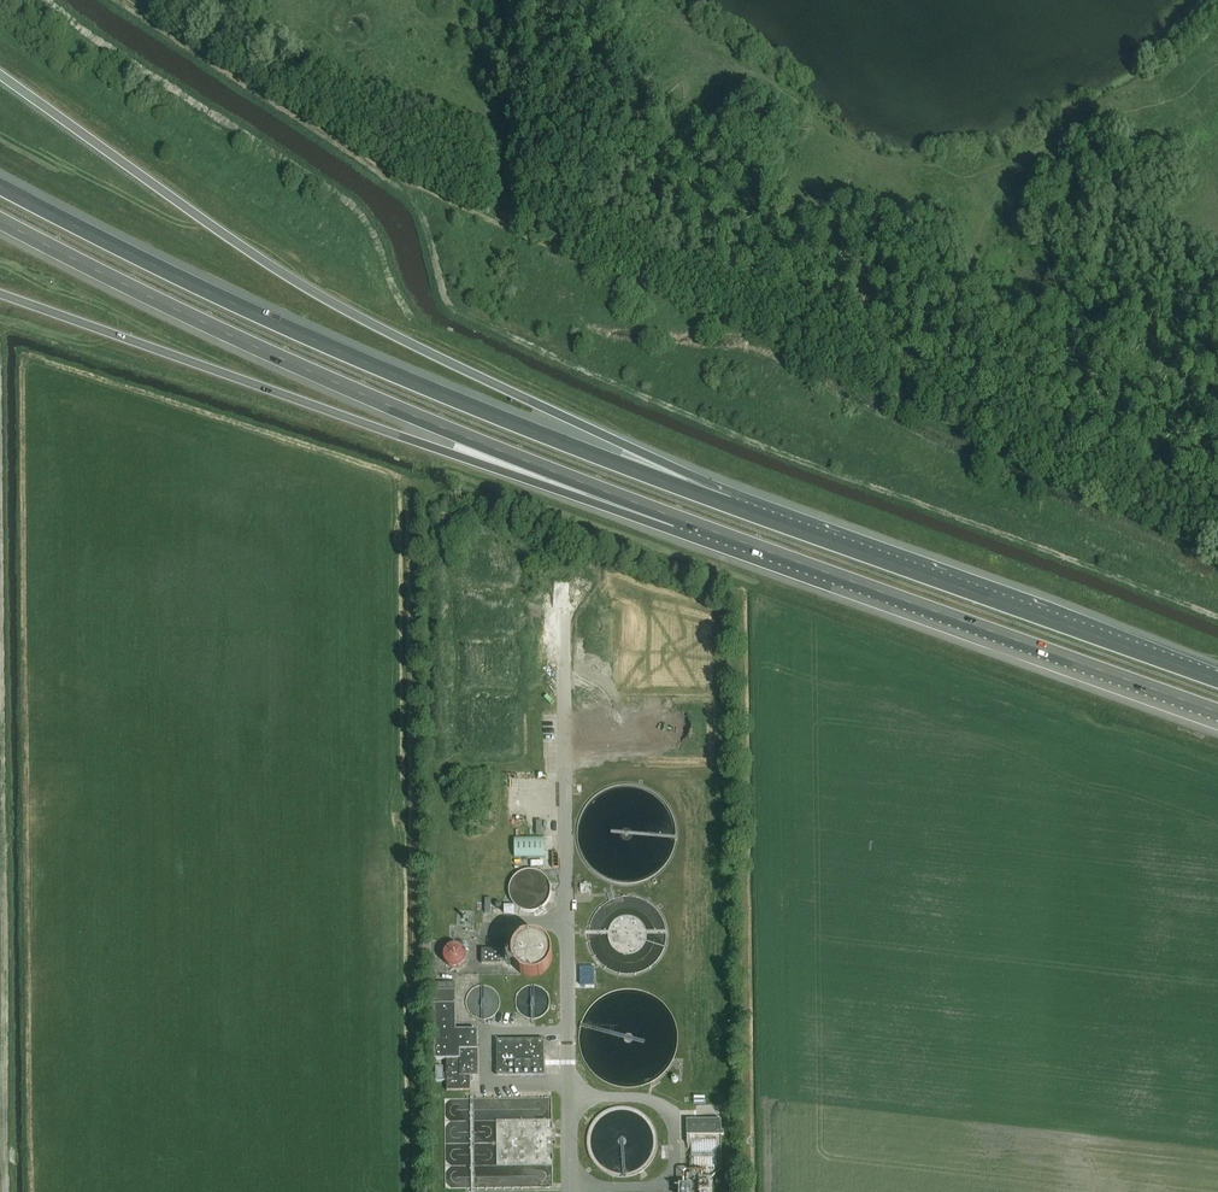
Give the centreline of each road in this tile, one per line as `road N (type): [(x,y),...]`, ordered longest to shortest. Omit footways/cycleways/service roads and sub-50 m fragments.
road 1 (motorway): [(729,507),(626,445),(291,278),(0,75)]
road 2 (motorway): [(729,507),(384,371),(184,282),(0,185)]
road 3 (motorway): [(0,221),(369,400),(676,518)]
road 4 (motorway): [(0,294),(451,454),(676,518)]
road 5 (motorway): [(676,518),(1217,711)]
road 6 (motorway): [(1217,680),(729,507)]

